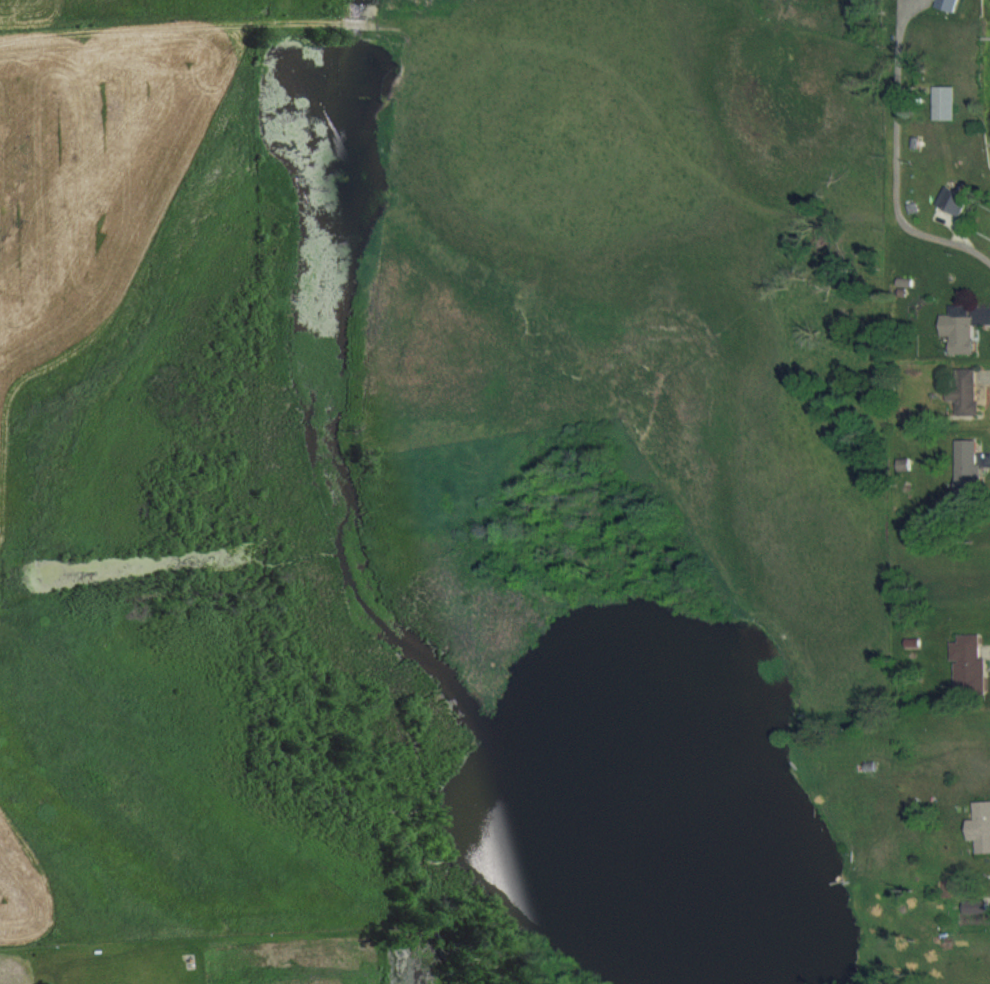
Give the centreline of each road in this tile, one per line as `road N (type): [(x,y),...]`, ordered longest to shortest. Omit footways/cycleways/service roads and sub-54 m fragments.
road 1 (residential): [(989,262),(919,232),(898,207),(903,24)]

